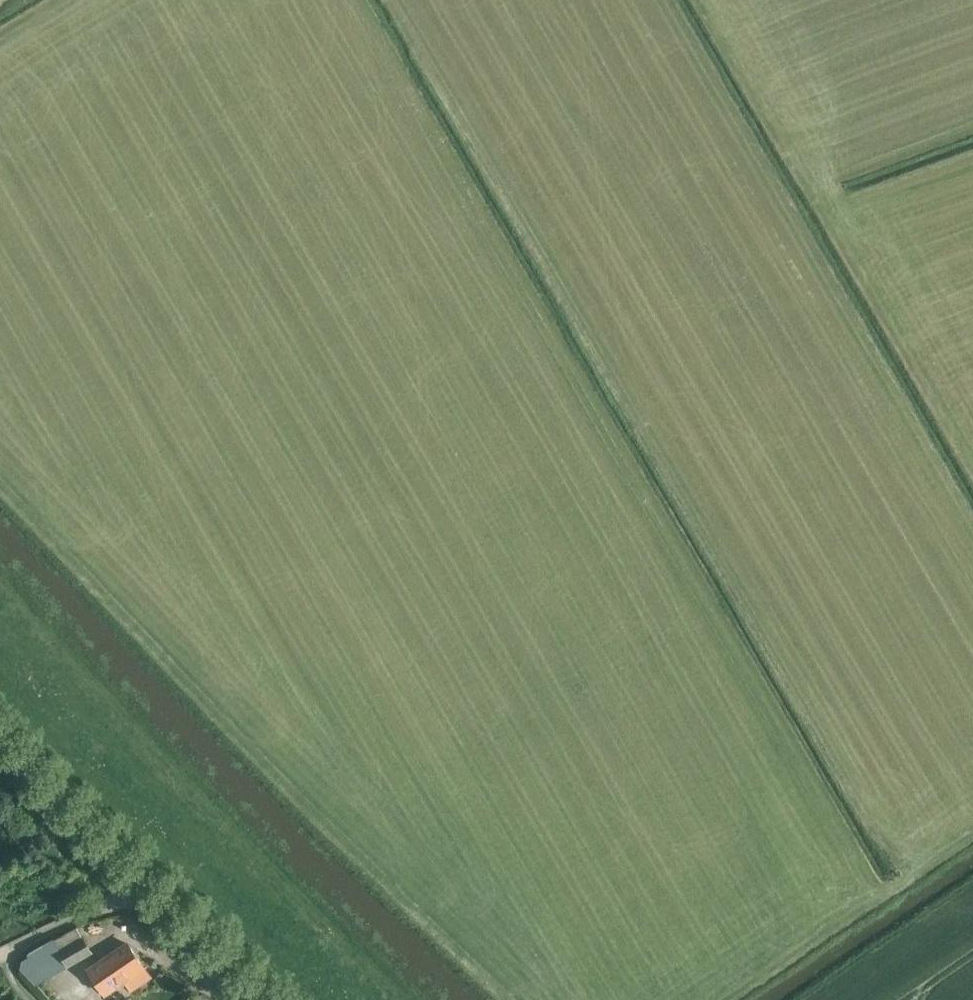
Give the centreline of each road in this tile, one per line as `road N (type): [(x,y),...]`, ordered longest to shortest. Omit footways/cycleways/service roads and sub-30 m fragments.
road 1 (unclassified): [(252,999),(167,926),(0,749)]

